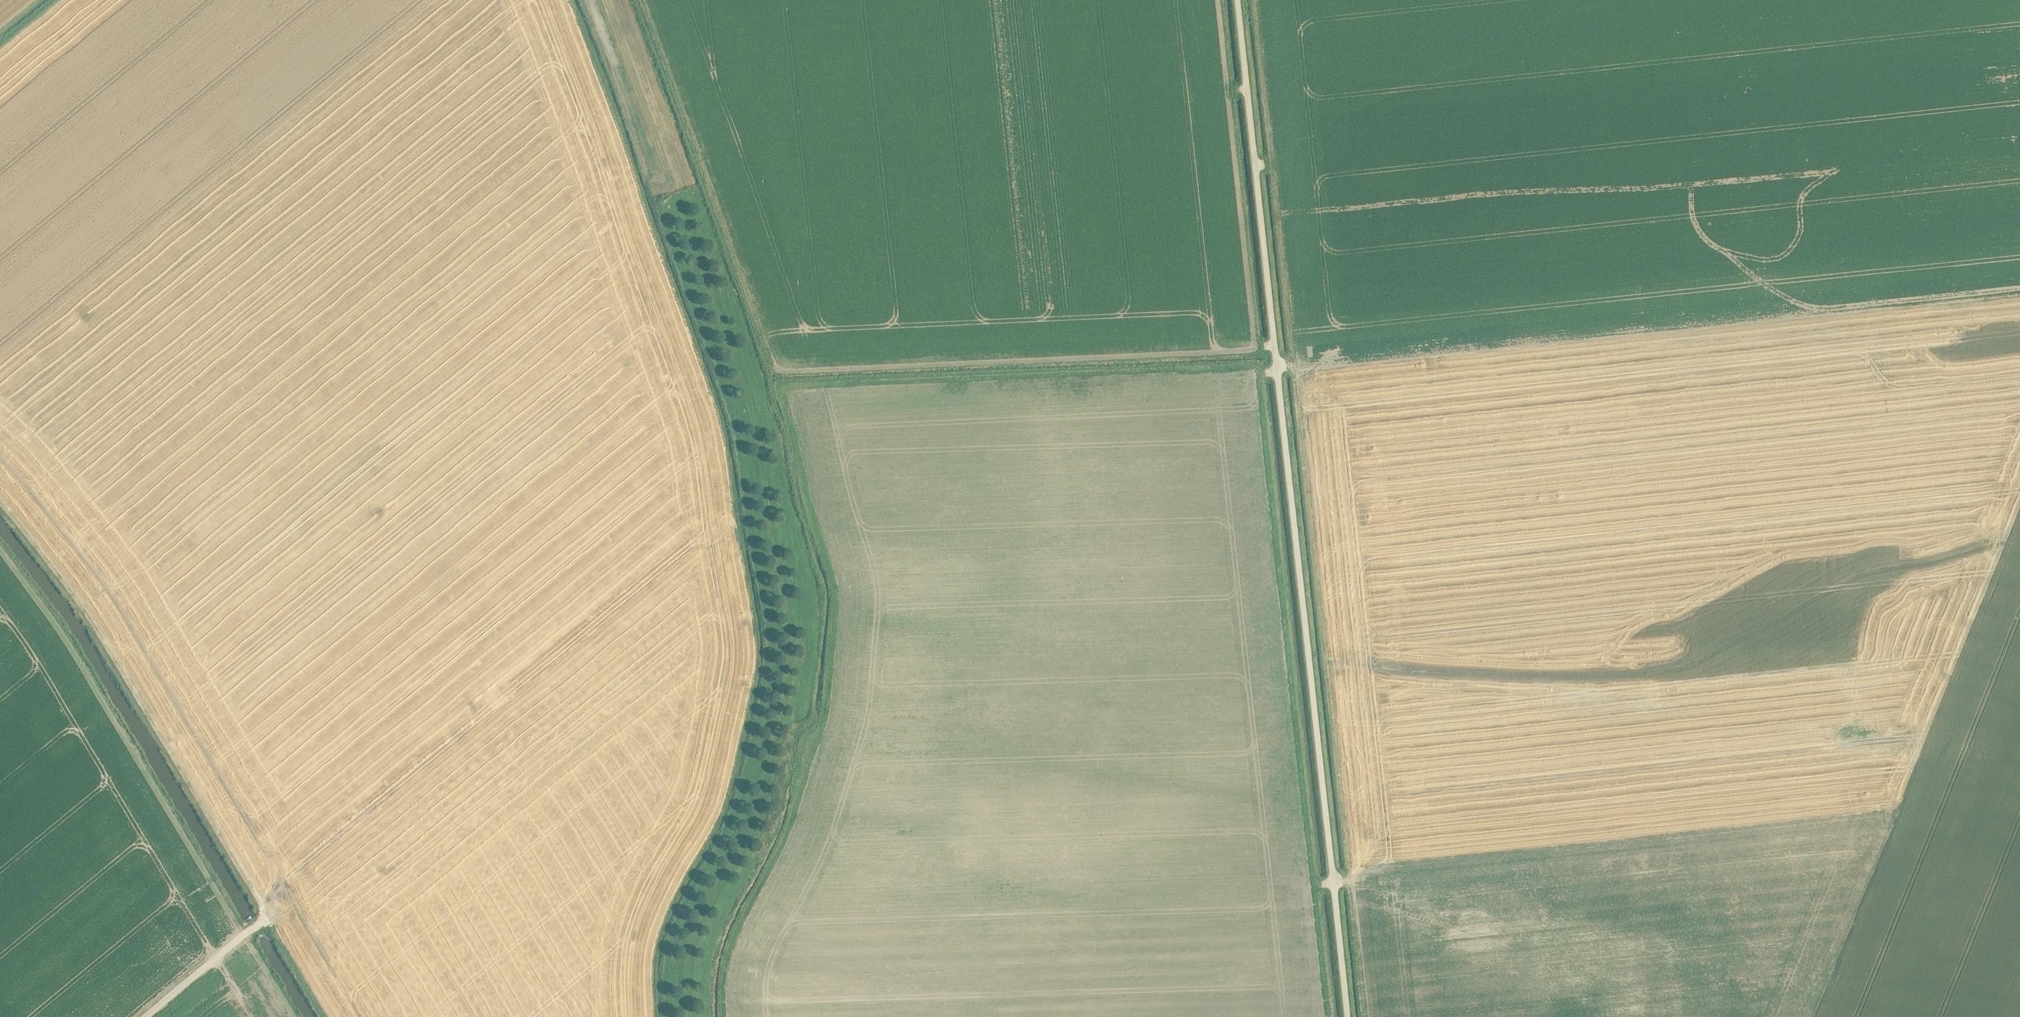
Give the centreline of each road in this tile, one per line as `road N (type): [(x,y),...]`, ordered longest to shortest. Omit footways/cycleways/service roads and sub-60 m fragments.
road 1 (unclassified): [(1350,1016),(1242,0)]

